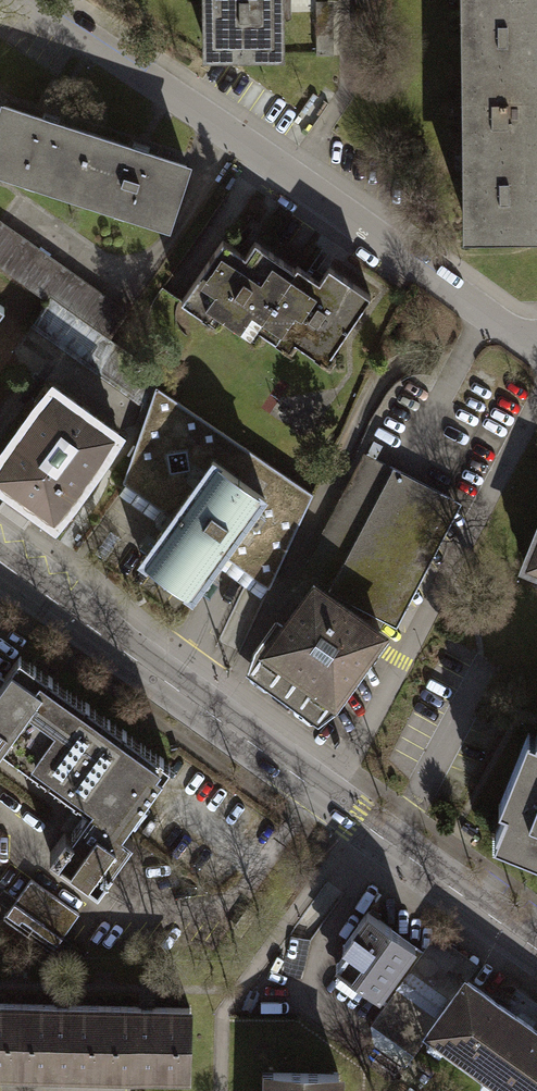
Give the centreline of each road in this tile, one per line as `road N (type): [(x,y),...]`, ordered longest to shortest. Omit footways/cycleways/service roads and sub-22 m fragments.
road 1 (primary): [(0,564),(536,950)]
road 2 (residential): [(24,0),(536,353)]

